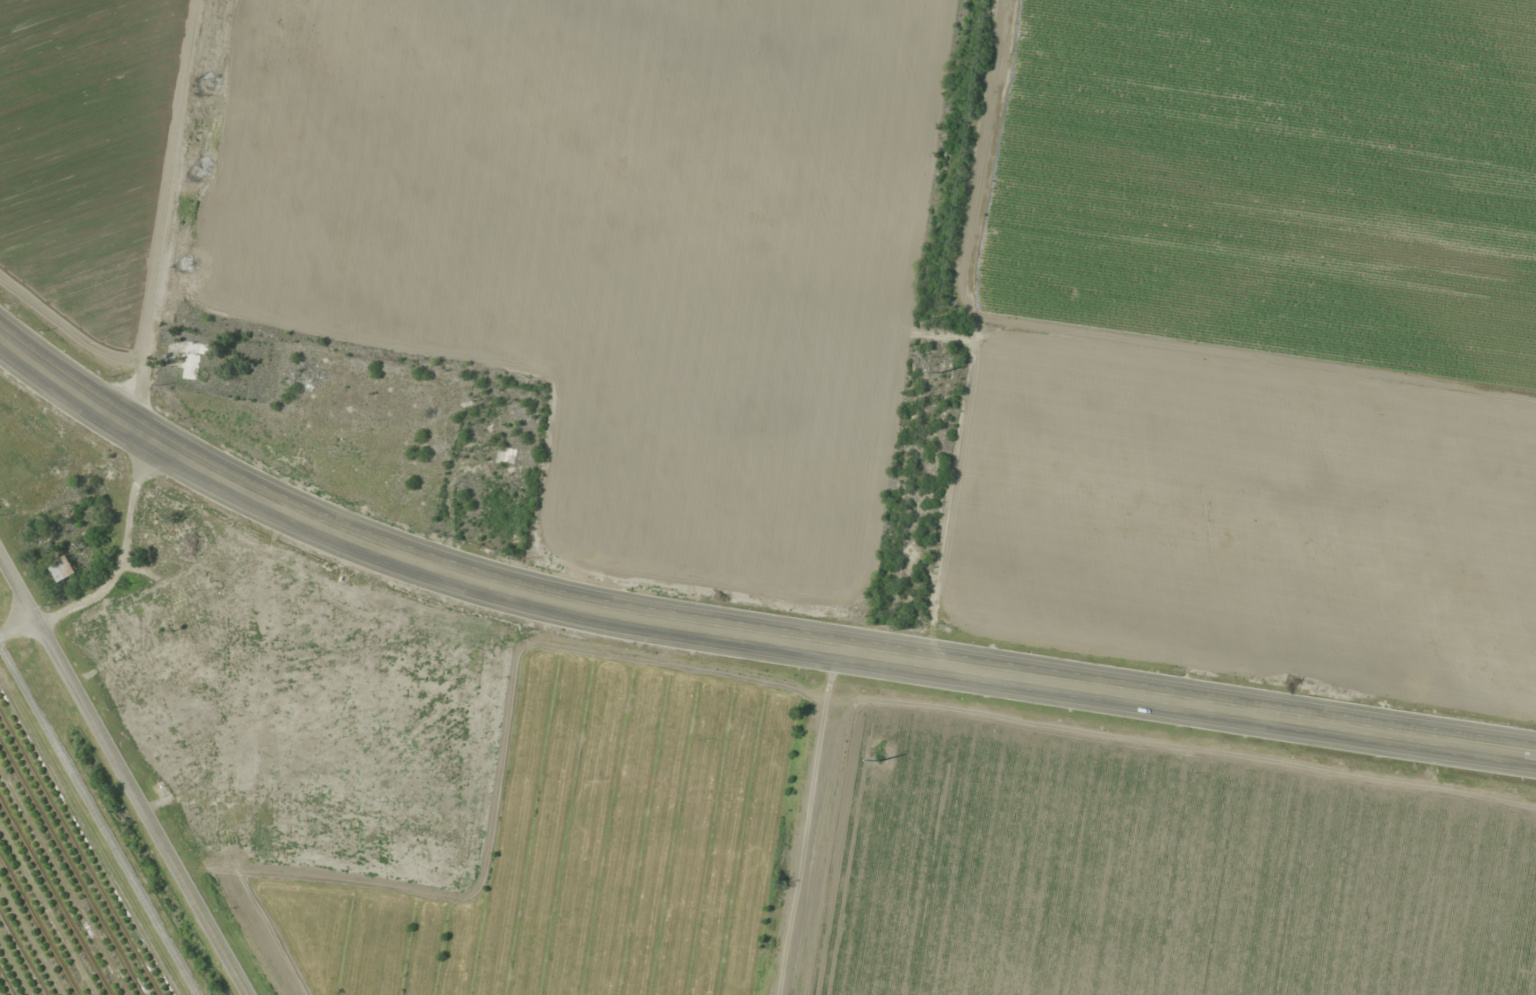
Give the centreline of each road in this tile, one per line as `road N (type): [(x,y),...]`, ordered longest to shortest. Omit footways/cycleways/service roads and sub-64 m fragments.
road 1 (secondary): [(1535,755),(552,599),(384,551),(290,514),(99,405),(0,337)]
road 2 (tertiary): [(249,994),(0,553)]

